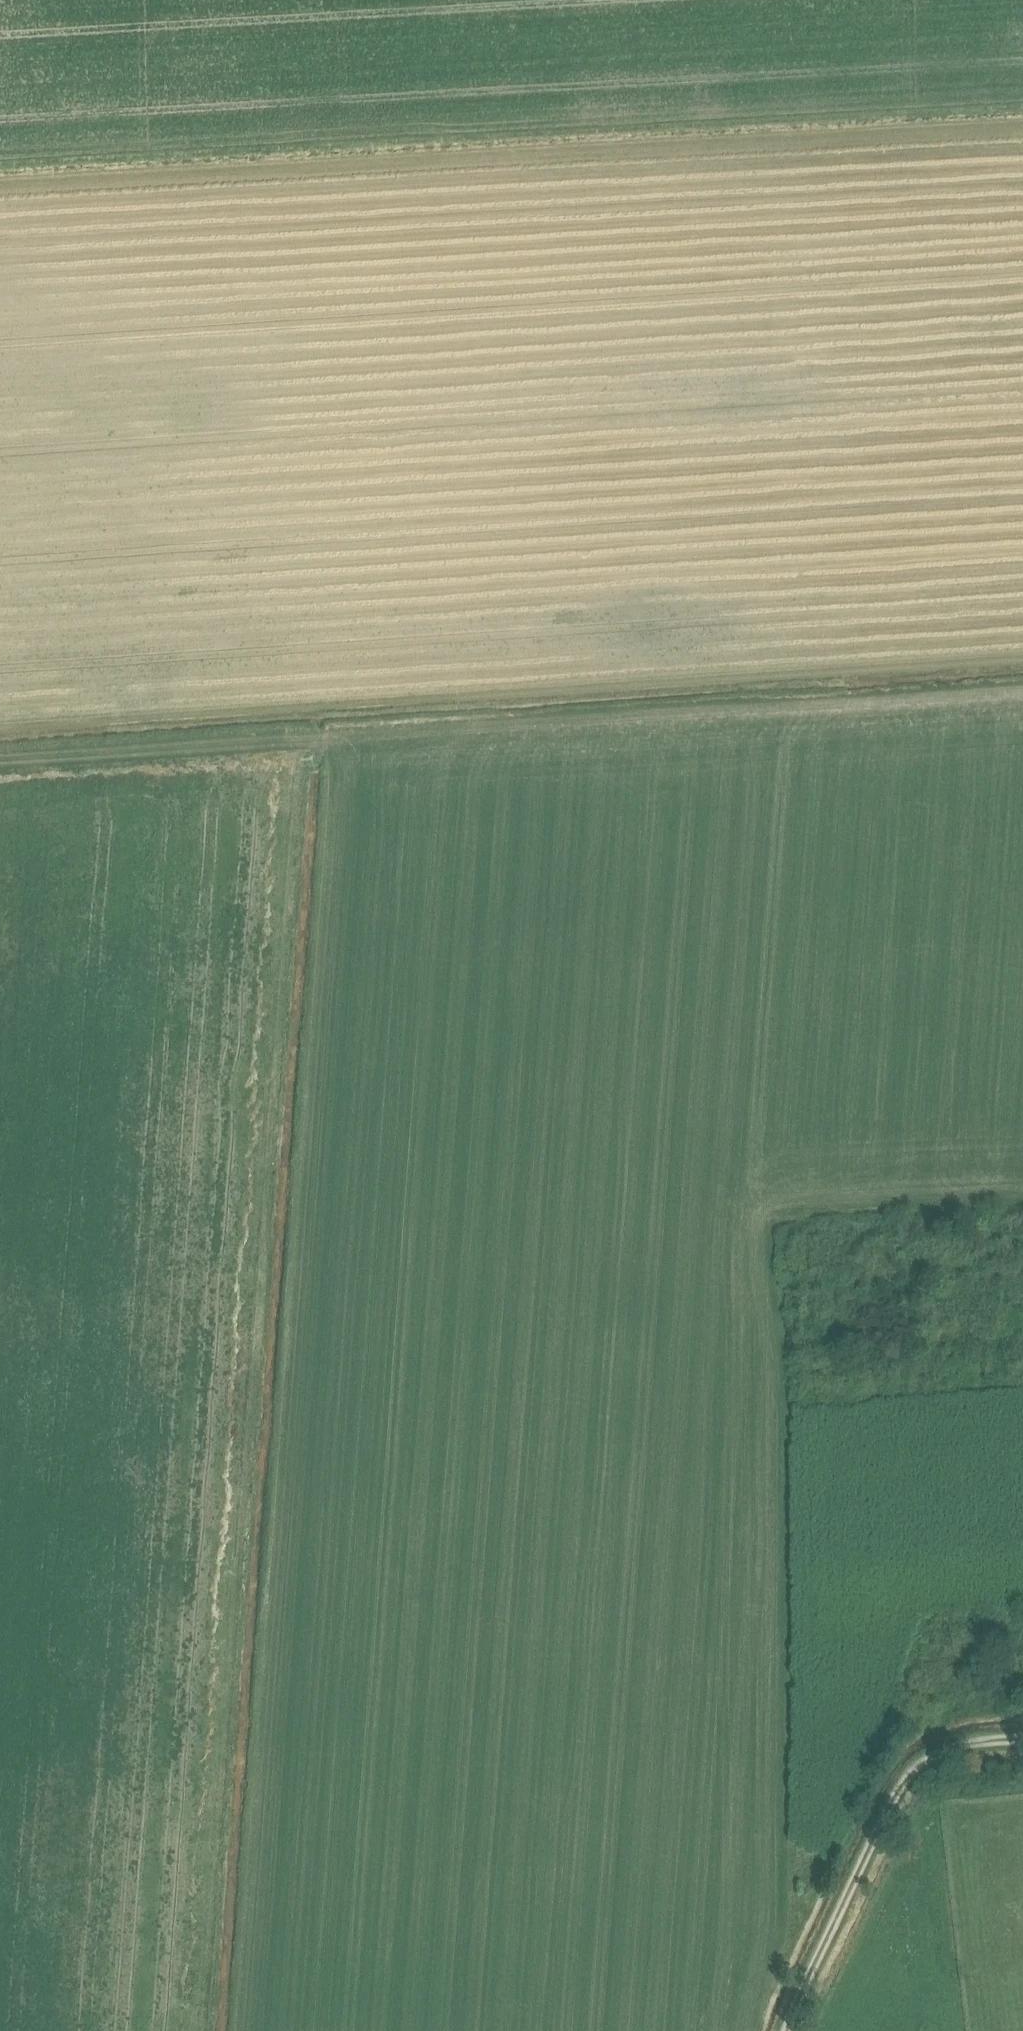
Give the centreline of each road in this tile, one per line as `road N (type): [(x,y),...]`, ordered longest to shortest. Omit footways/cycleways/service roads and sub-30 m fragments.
road 1 (track): [(1022,1737),(970,1739),(920,1767),(888,1812),(791,2030)]

